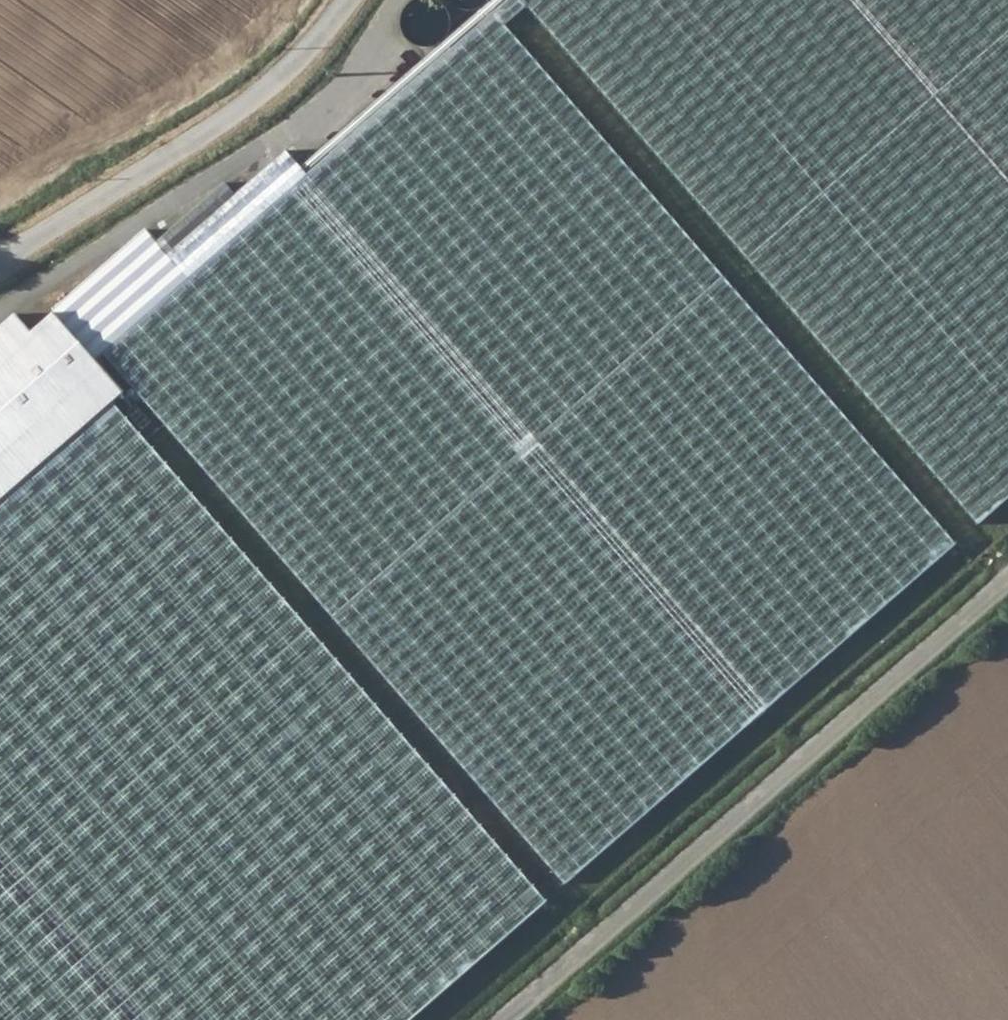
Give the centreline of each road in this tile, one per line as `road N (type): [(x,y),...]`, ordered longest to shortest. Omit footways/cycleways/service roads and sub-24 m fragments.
road 1 (unclassified): [(507,1019),(1007,584)]
road 2 (unclassified): [(0,263),(277,85),(348,0)]

